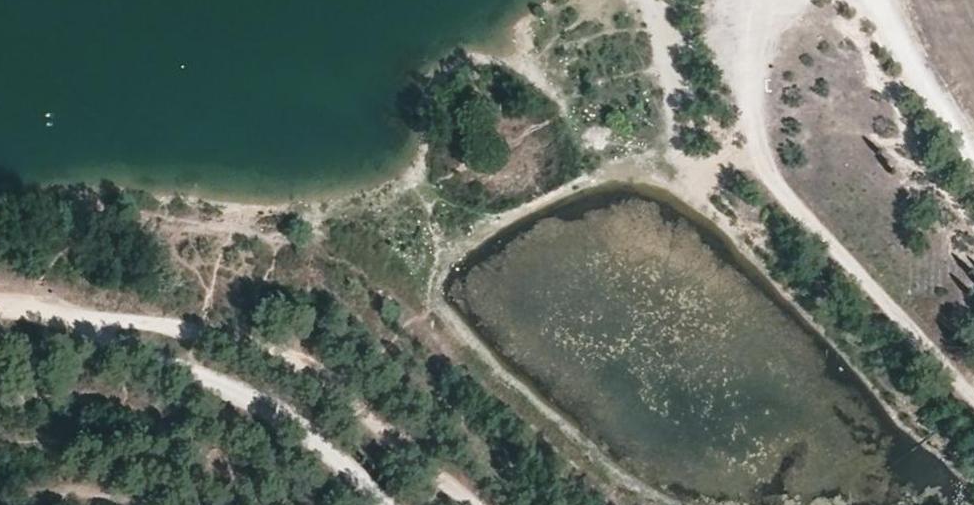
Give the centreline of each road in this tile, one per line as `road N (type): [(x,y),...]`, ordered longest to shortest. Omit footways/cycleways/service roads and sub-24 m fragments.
road 1 (track): [(0,304),(57,317),(196,374),(269,414),(377,504)]
road 2 (track): [(973,158),(874,0)]

